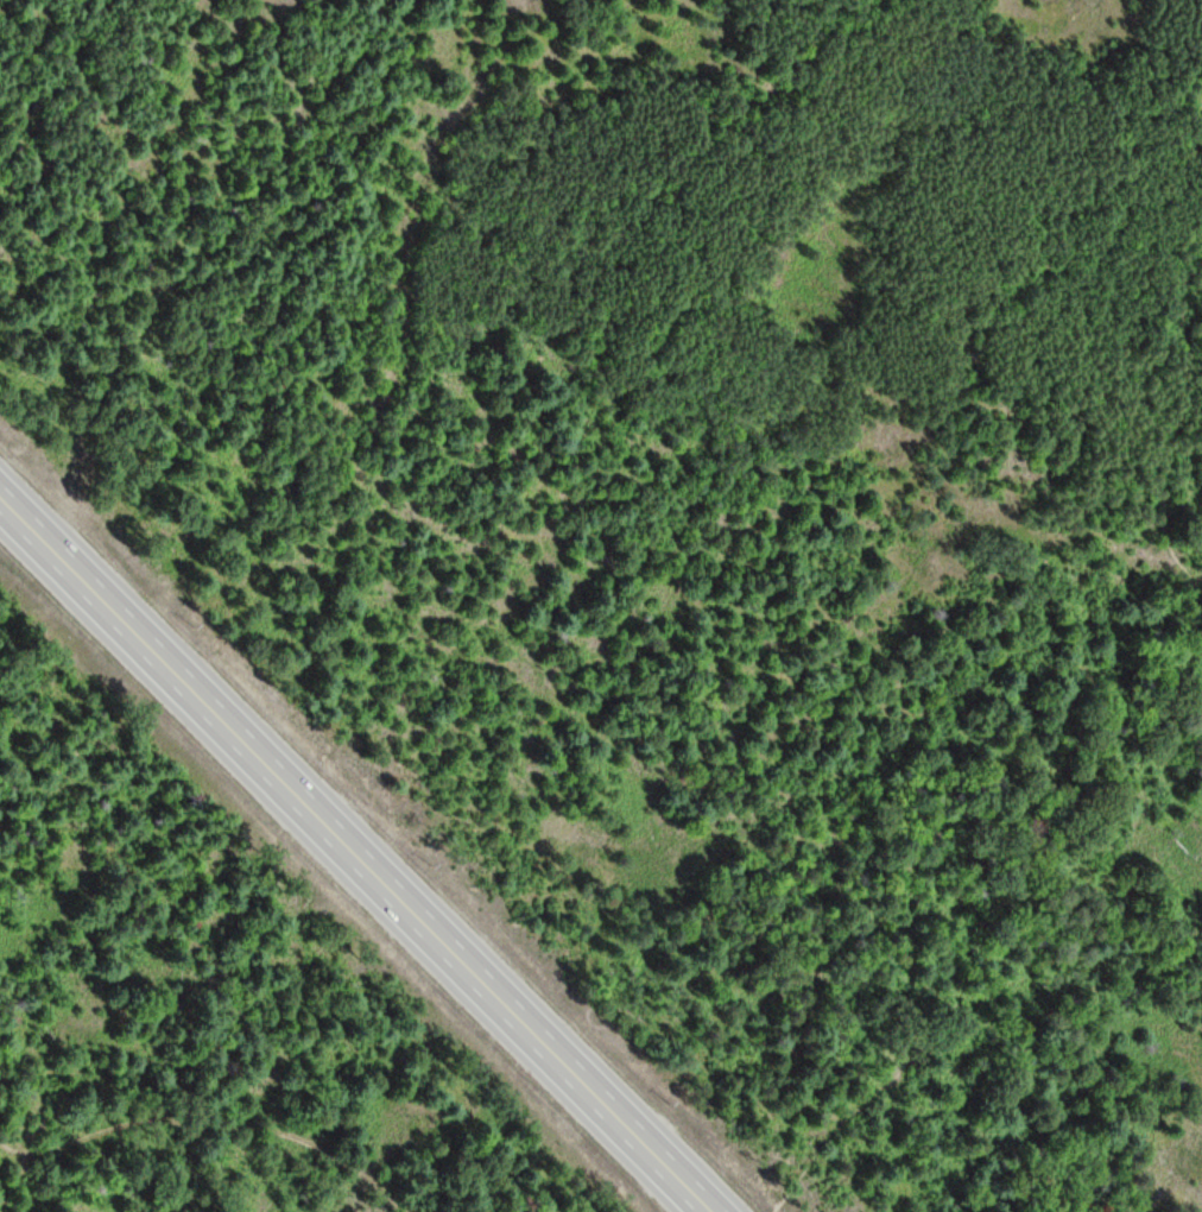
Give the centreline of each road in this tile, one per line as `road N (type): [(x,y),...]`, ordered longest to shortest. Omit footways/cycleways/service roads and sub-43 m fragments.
road 1 (primary): [(716,1211),(243,745)]
road 2 (primary): [(243,745),(0,500)]

